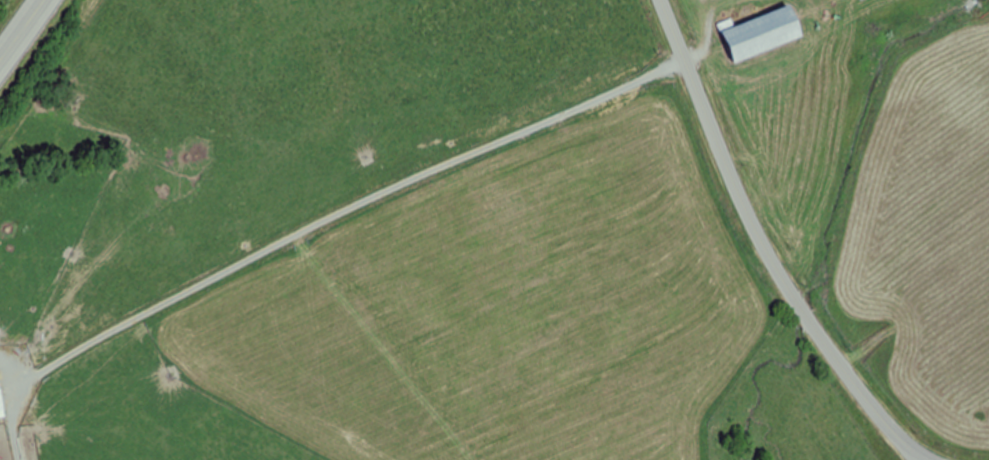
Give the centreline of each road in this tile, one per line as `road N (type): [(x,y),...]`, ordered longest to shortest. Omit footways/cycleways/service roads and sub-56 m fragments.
road 1 (secondary): [(924,455),(838,363),(779,274),(661,0)]

